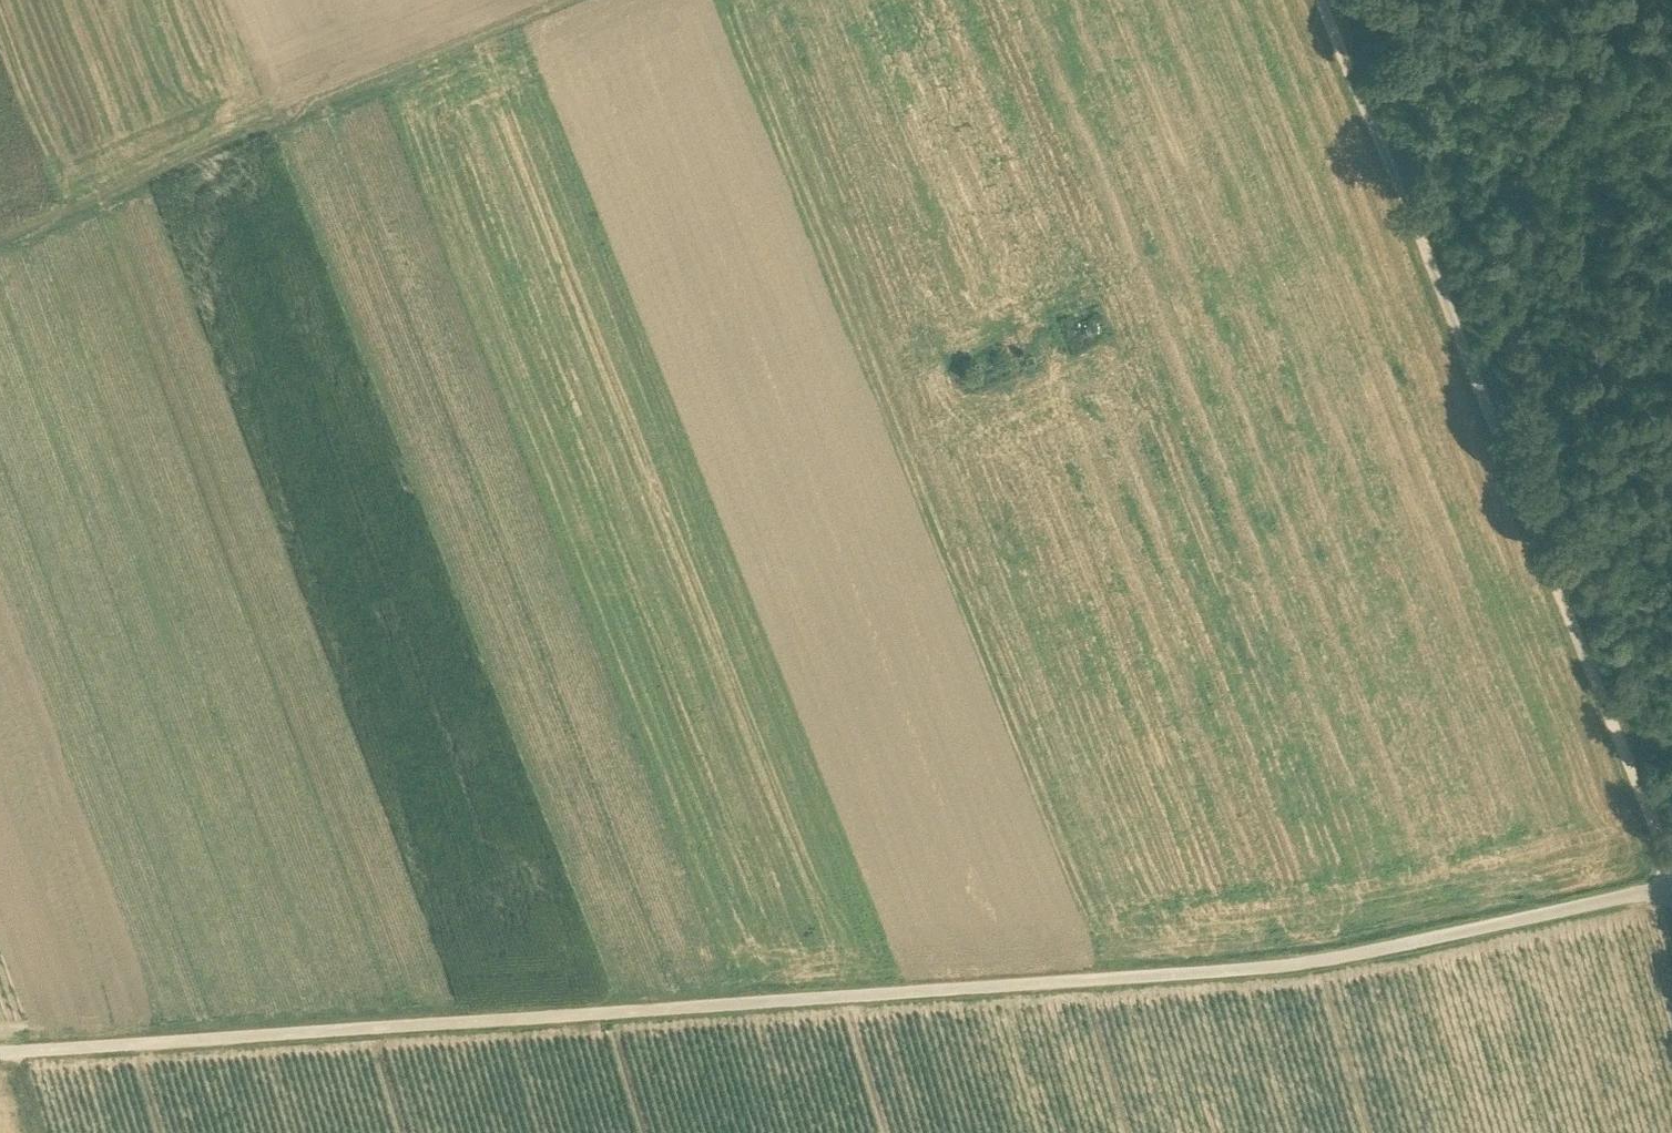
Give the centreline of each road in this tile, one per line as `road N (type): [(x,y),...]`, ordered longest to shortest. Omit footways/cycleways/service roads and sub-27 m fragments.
road 1 (unclassified): [(1671,884),(1352,958),(1248,969),(0,1053)]
road 2 (track): [(1671,867),(1322,0)]
road 3 (track): [(567,0),(0,229)]

